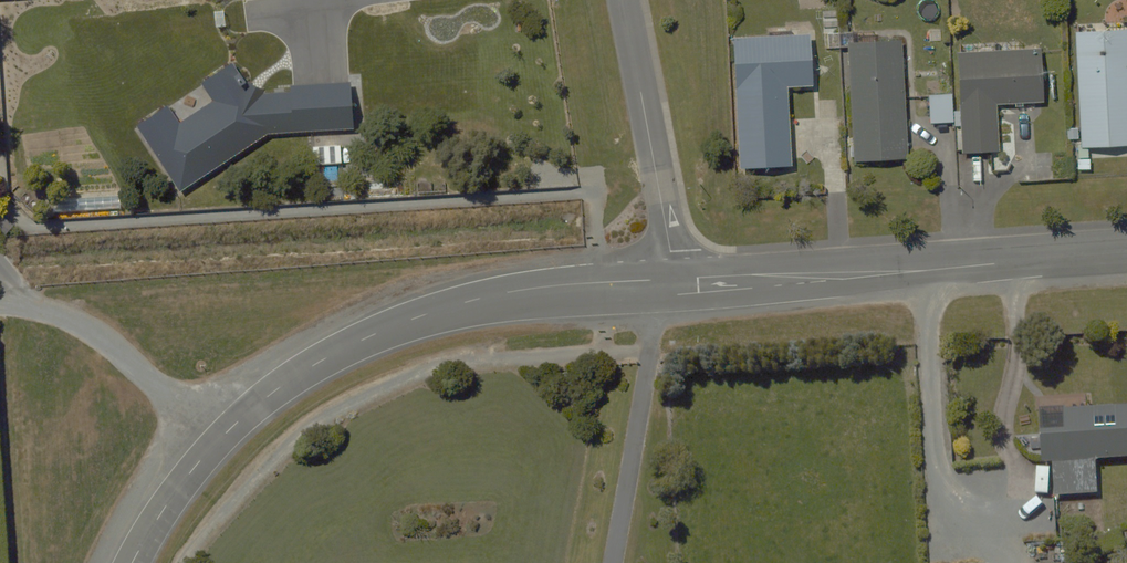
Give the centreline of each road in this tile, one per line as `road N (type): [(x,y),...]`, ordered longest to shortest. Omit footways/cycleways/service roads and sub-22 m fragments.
road 1 (residential): [(219,438),(315,364),(427,312),(509,291),(677,278)]
road 2 (residential): [(677,278),(1126,251)]
road 3 (residential): [(677,278),(625,0)]
road 4 (unclassified): [(219,438),(102,339),(25,305)]
road 5 (residential): [(219,438),(132,562)]

